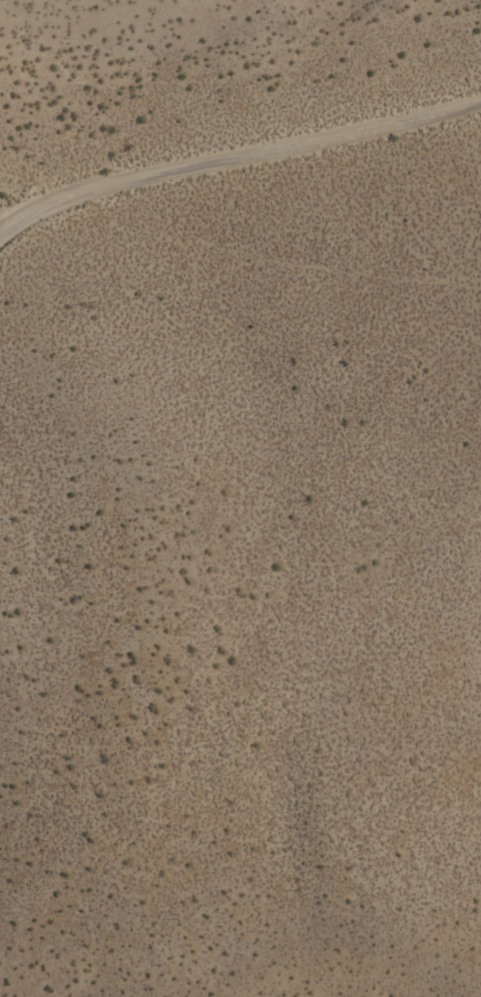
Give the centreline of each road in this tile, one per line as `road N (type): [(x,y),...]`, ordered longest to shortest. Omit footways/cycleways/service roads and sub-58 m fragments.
road 1 (residential): [(0,220),(109,182),(480,102)]

